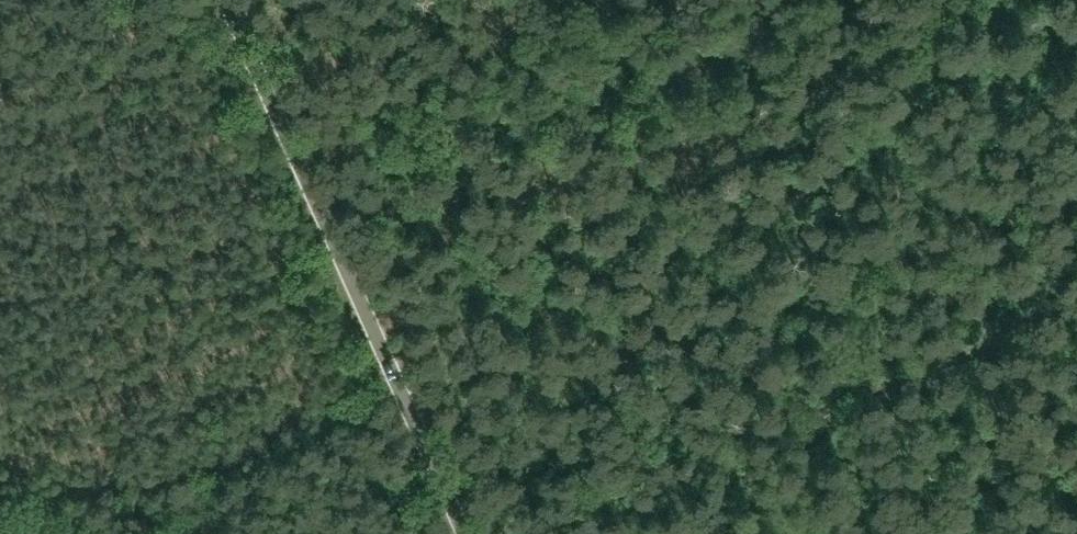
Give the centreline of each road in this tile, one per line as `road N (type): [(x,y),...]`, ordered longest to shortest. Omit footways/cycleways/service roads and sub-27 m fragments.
road 1 (unclassified): [(461,533),(225,0)]

